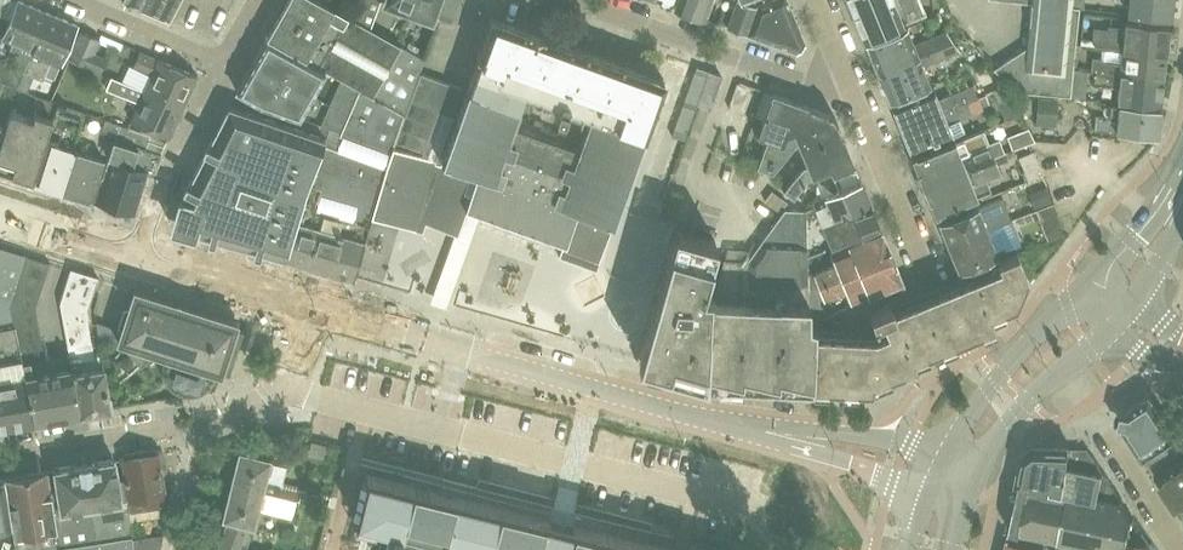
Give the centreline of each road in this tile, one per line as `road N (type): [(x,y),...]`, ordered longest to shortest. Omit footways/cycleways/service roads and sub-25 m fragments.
road 1 (unclassified): [(786,438),(309,318)]
road 2 (unclassified): [(285,391),(206,421),(0,456)]
road 3 (residential): [(848,81),(806,84),(577,0)]
road 4 (residential): [(950,331),(848,81)]
road 5 (residential): [(136,264),(224,59)]
road 6 (secondary): [(1083,289),(999,376),(946,460)]
road 7 (residential): [(1053,379),(1088,408),(1182,549)]
road 8 (unclassified): [(309,318),(136,264)]
road 9 (unclassified): [(946,460),(911,442),(837,432),(786,438)]
road 10 (residential): [(81,0),(224,59)]
road 11 (unclassified): [(786,438),(929,493)]
road 12 (unclassified): [(136,264),(0,223)]
road 13 (secondary): [(970,493),(1004,433),(1053,379)]

